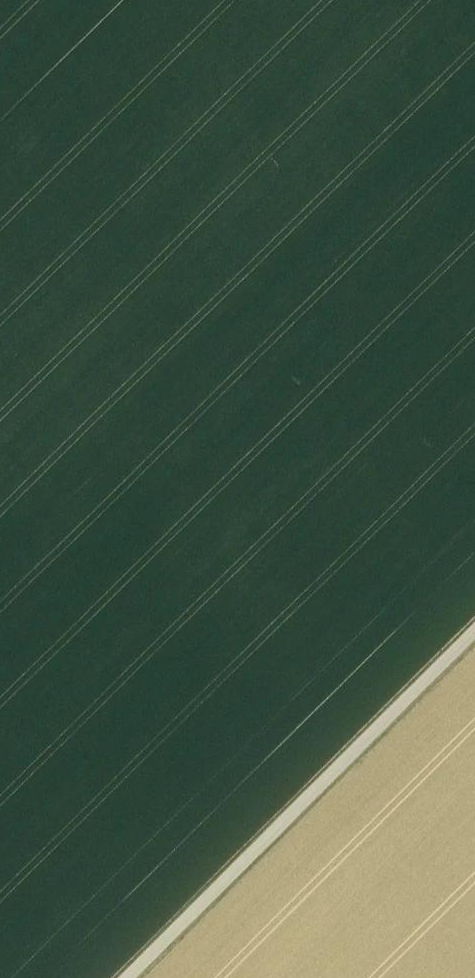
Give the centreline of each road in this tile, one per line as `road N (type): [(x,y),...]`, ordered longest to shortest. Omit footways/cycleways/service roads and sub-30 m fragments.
road 1 (track): [(474,612),(115,977)]

